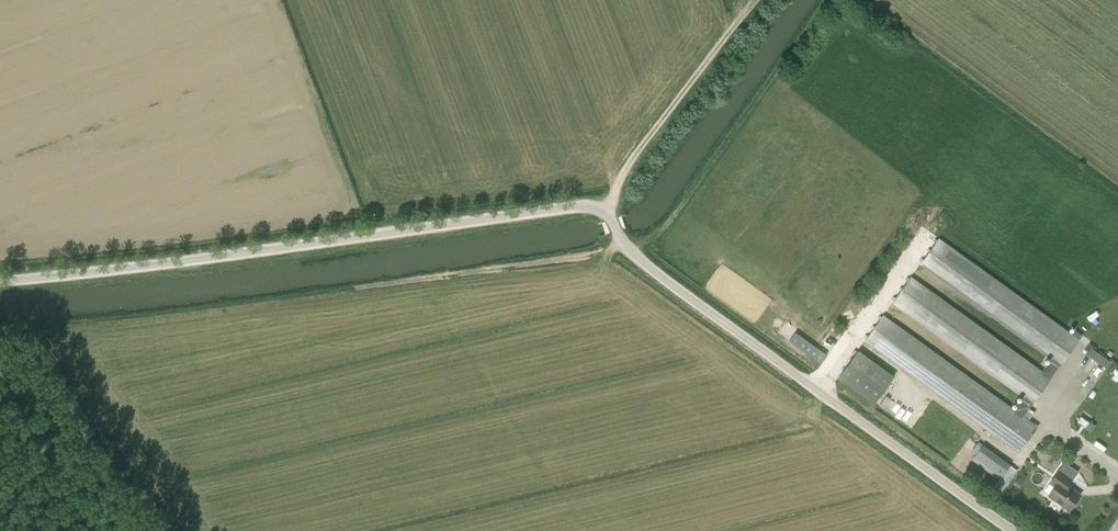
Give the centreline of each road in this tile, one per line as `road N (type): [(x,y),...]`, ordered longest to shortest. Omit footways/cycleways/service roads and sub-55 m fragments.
road 1 (unclassified): [(1012,530),(634,254),(612,219)]
road 2 (unclassified): [(458,223),(0,280)]
road 3 (track): [(625,245),(657,235),(827,0)]
road 4 (track): [(605,210),(623,169),(756,0)]
road 5 (unclassified): [(458,223),(580,206),(605,210),(612,219)]

